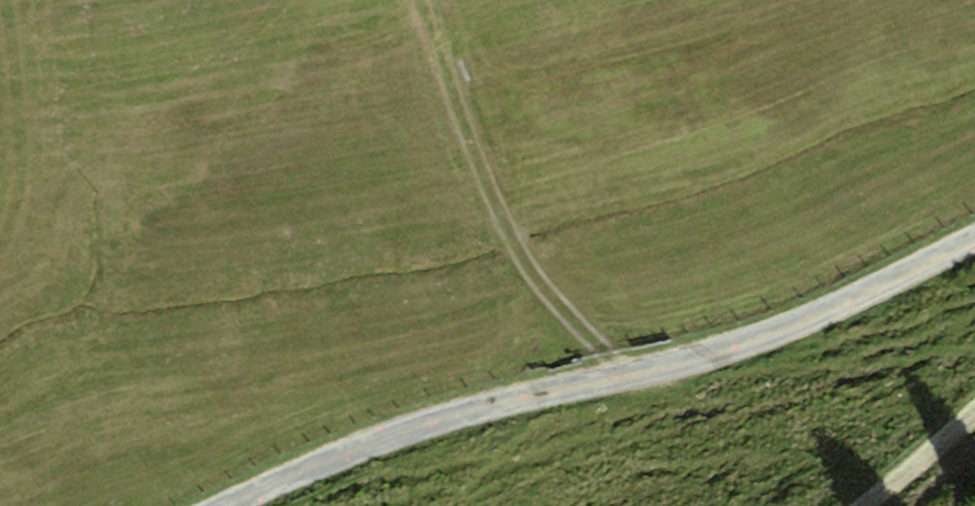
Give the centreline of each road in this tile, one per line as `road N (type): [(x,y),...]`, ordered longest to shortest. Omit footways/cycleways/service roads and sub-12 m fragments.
road 1 (track): [(221,505),(361,450),(795,324),(974,240)]
road 2 (track): [(436,0),(476,154),(527,262),(619,371)]
road 3 (track): [(974,419),(869,505)]

